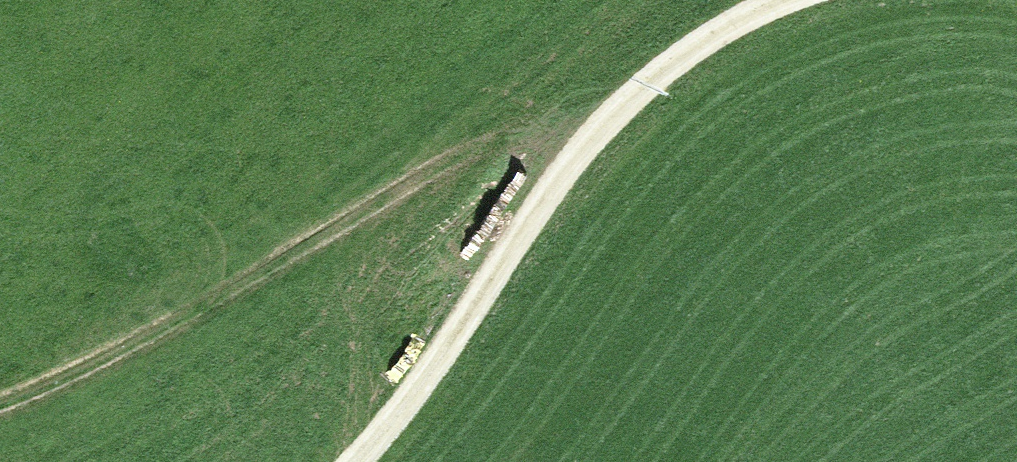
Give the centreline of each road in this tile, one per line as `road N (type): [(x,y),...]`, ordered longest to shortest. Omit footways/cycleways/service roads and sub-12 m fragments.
road 1 (track): [(621,108),(549,126),(390,201),(156,337),(0,411)]
road 2 (track): [(775,0),(715,32),(621,108),(532,222),(460,339),(353,461)]

